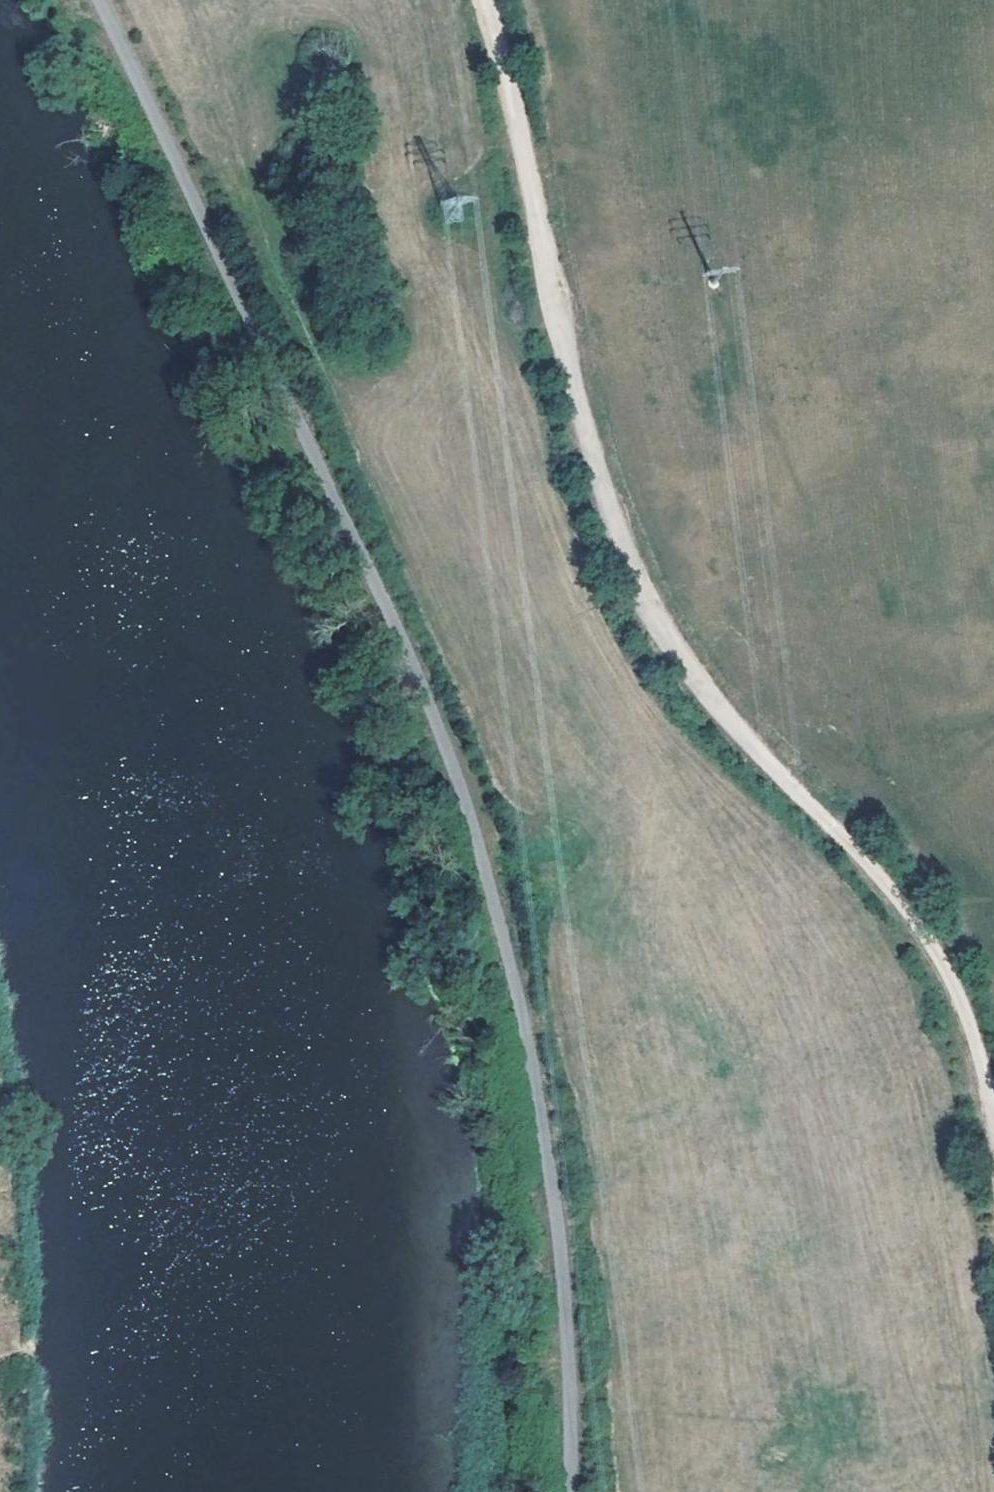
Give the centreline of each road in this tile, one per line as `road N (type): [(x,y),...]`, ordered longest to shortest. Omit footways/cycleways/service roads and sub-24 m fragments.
road 1 (track): [(993,1127),(960,1002),(888,885),(697,688),(641,601),(599,498),(482,0)]

